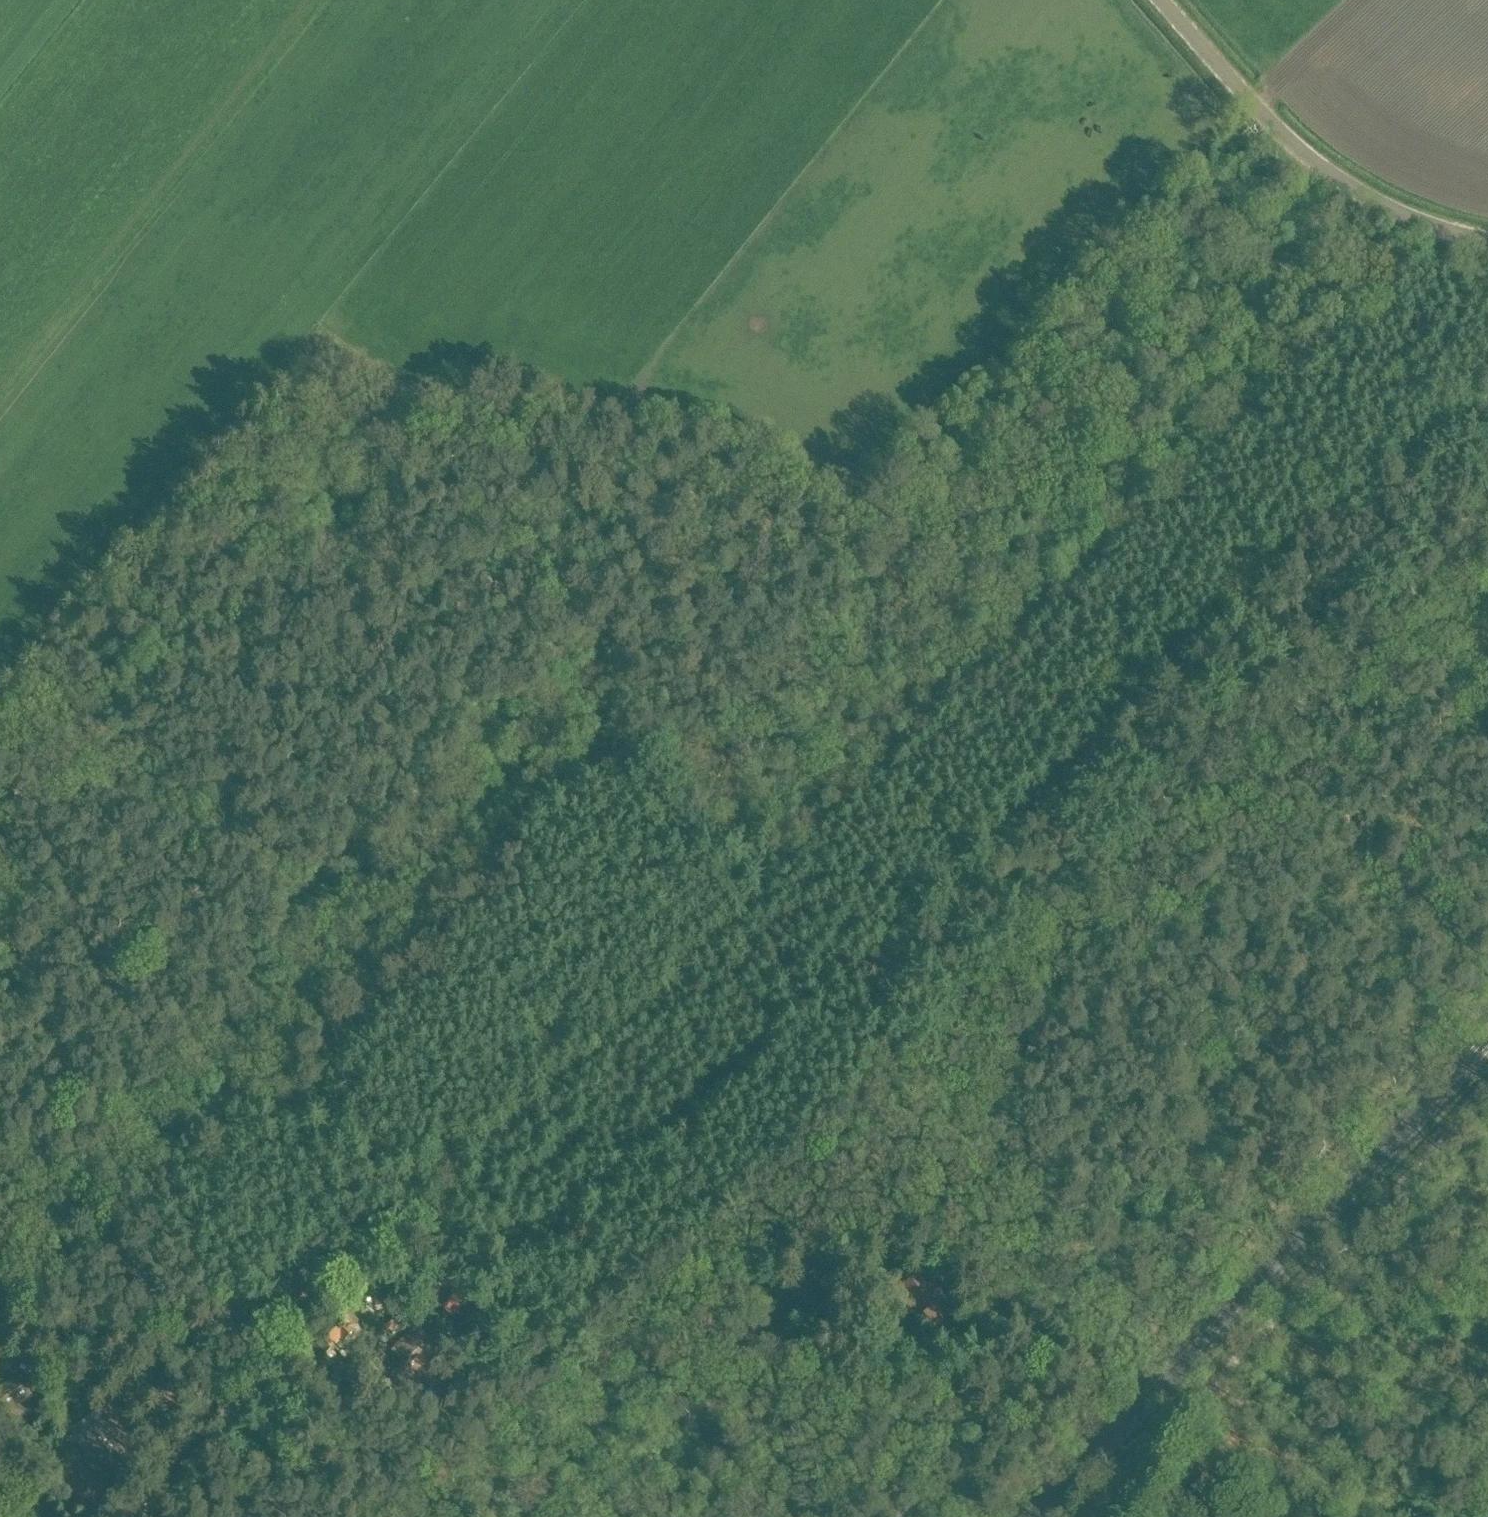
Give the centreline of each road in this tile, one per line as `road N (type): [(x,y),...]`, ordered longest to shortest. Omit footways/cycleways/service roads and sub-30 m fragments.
road 1 (secondary): [(1037,1516),(1487,1043)]
road 2 (track): [(345,1516),(0,1132)]
road 3 (unclassified): [(1487,241),(1418,222),(1326,170),(1274,127),(1159,0)]
road 4 (track): [(161,1313),(45,1433),(3,1454)]

